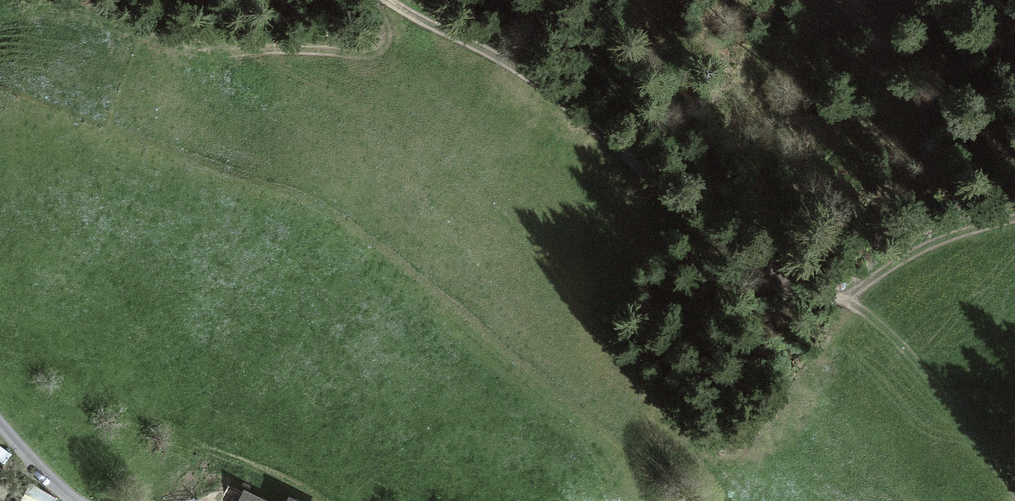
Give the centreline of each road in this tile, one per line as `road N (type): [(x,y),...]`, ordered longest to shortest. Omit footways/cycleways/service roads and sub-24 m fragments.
road 1 (track): [(846,296),(664,190),(391,0)]
road 2 (track): [(1014,489),(942,389),(846,296)]
road 3 (track): [(846,296),(923,248),(1014,218)]

